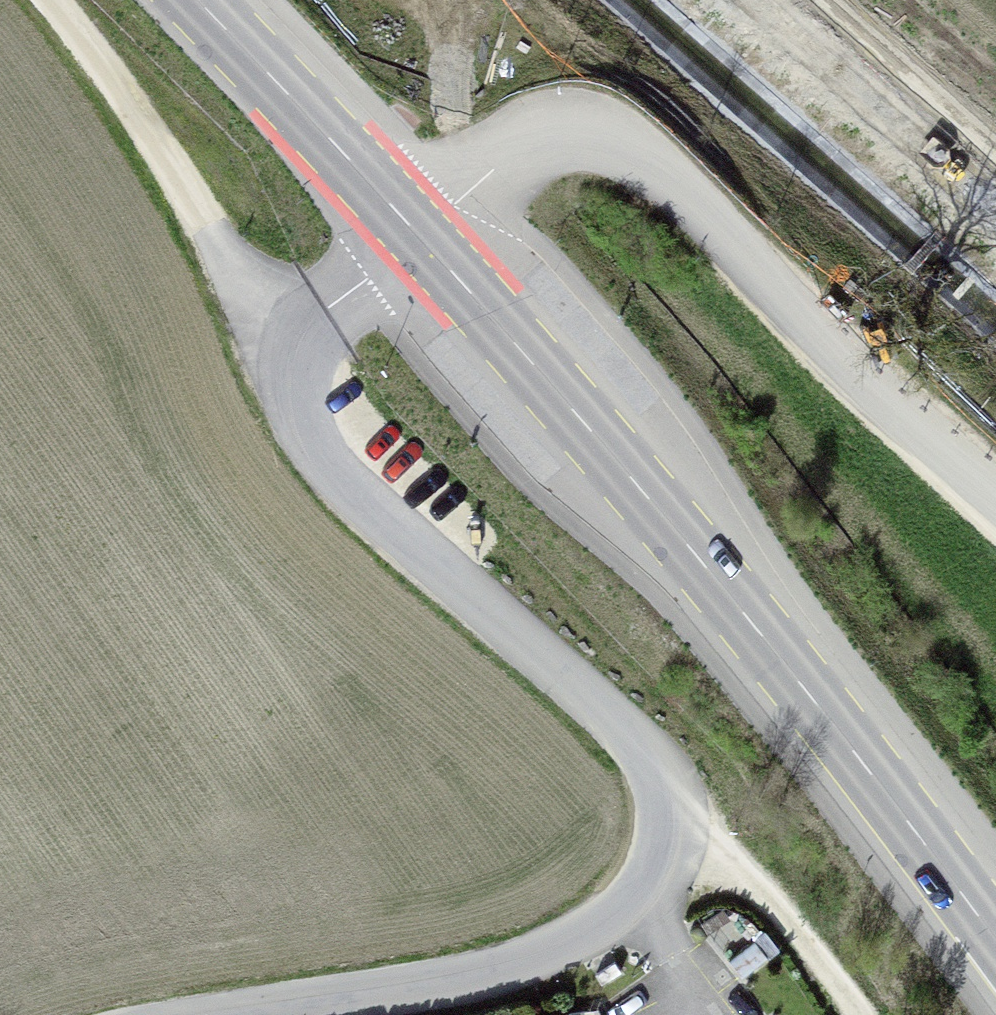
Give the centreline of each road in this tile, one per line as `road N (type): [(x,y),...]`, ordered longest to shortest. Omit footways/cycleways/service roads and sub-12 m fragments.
road 1 (tertiary): [(246,1014),(484,973),(562,949),(640,896),(671,839),(662,773),(632,732),(339,476),(312,441),(296,387),(303,339),(318,313),(414,237)]
road 2 (secondary): [(414,237),(746,617),(995,942)]
road 3 (track): [(43,0),(116,88),(237,272),(318,313)]
road 4 (secondary): [(193,0),(414,237)]
road 5 (track): [(857,1014),(778,900),(721,859),(671,839)]
road 6 (track): [(808,0),(995,164)]

